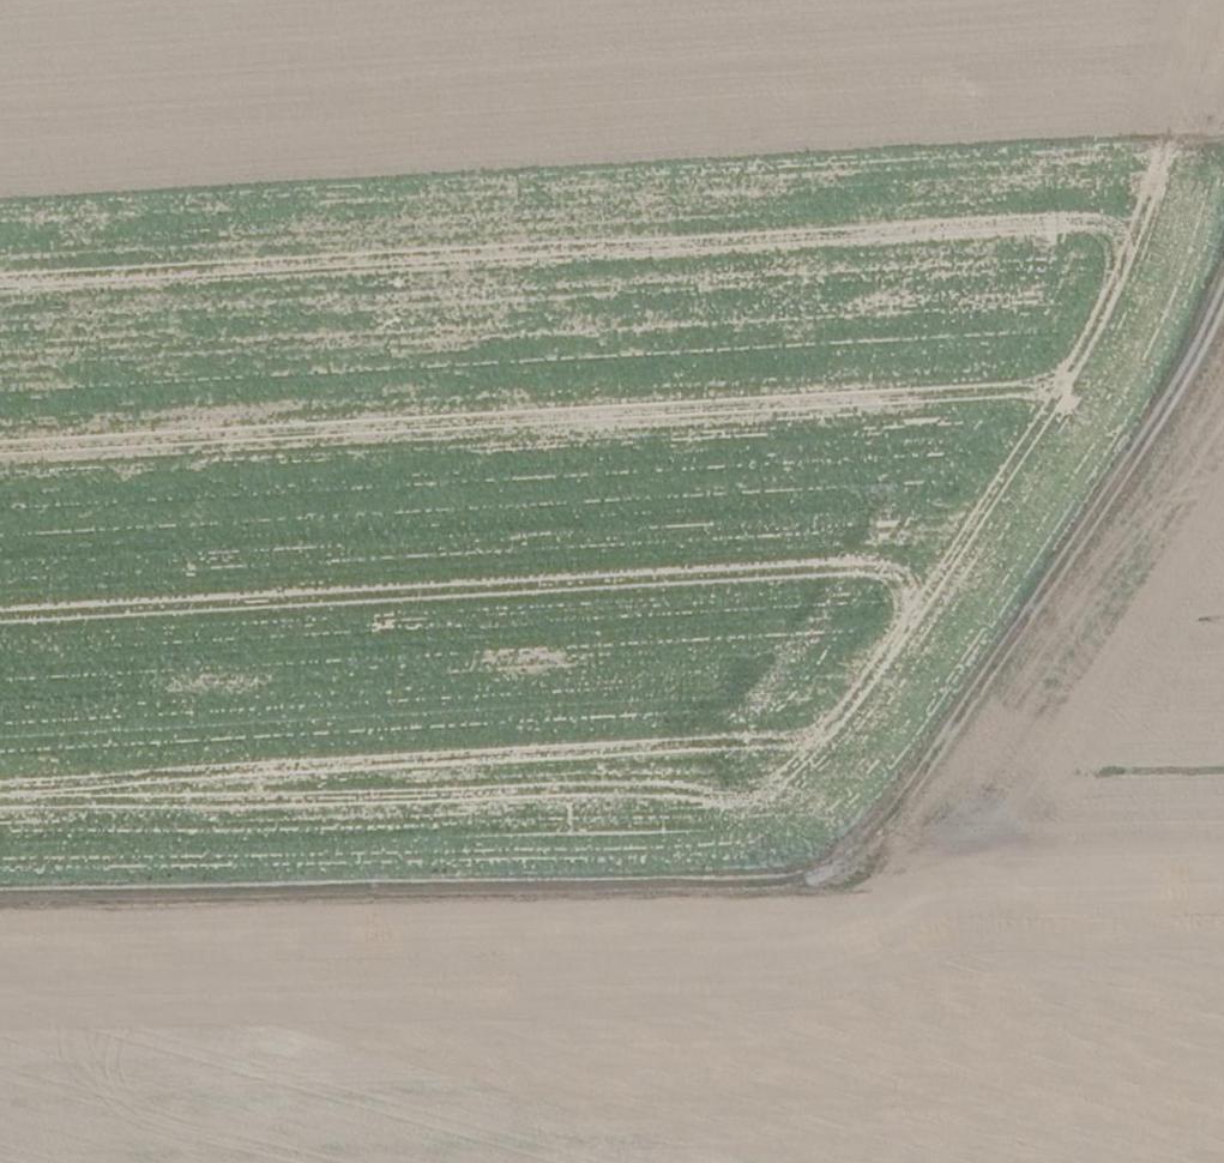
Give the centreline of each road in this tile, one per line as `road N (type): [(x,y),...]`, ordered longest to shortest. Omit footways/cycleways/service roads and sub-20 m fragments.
road 1 (track): [(0,905),(814,878),(856,857),(945,755),(1182,389),(1223,305)]

